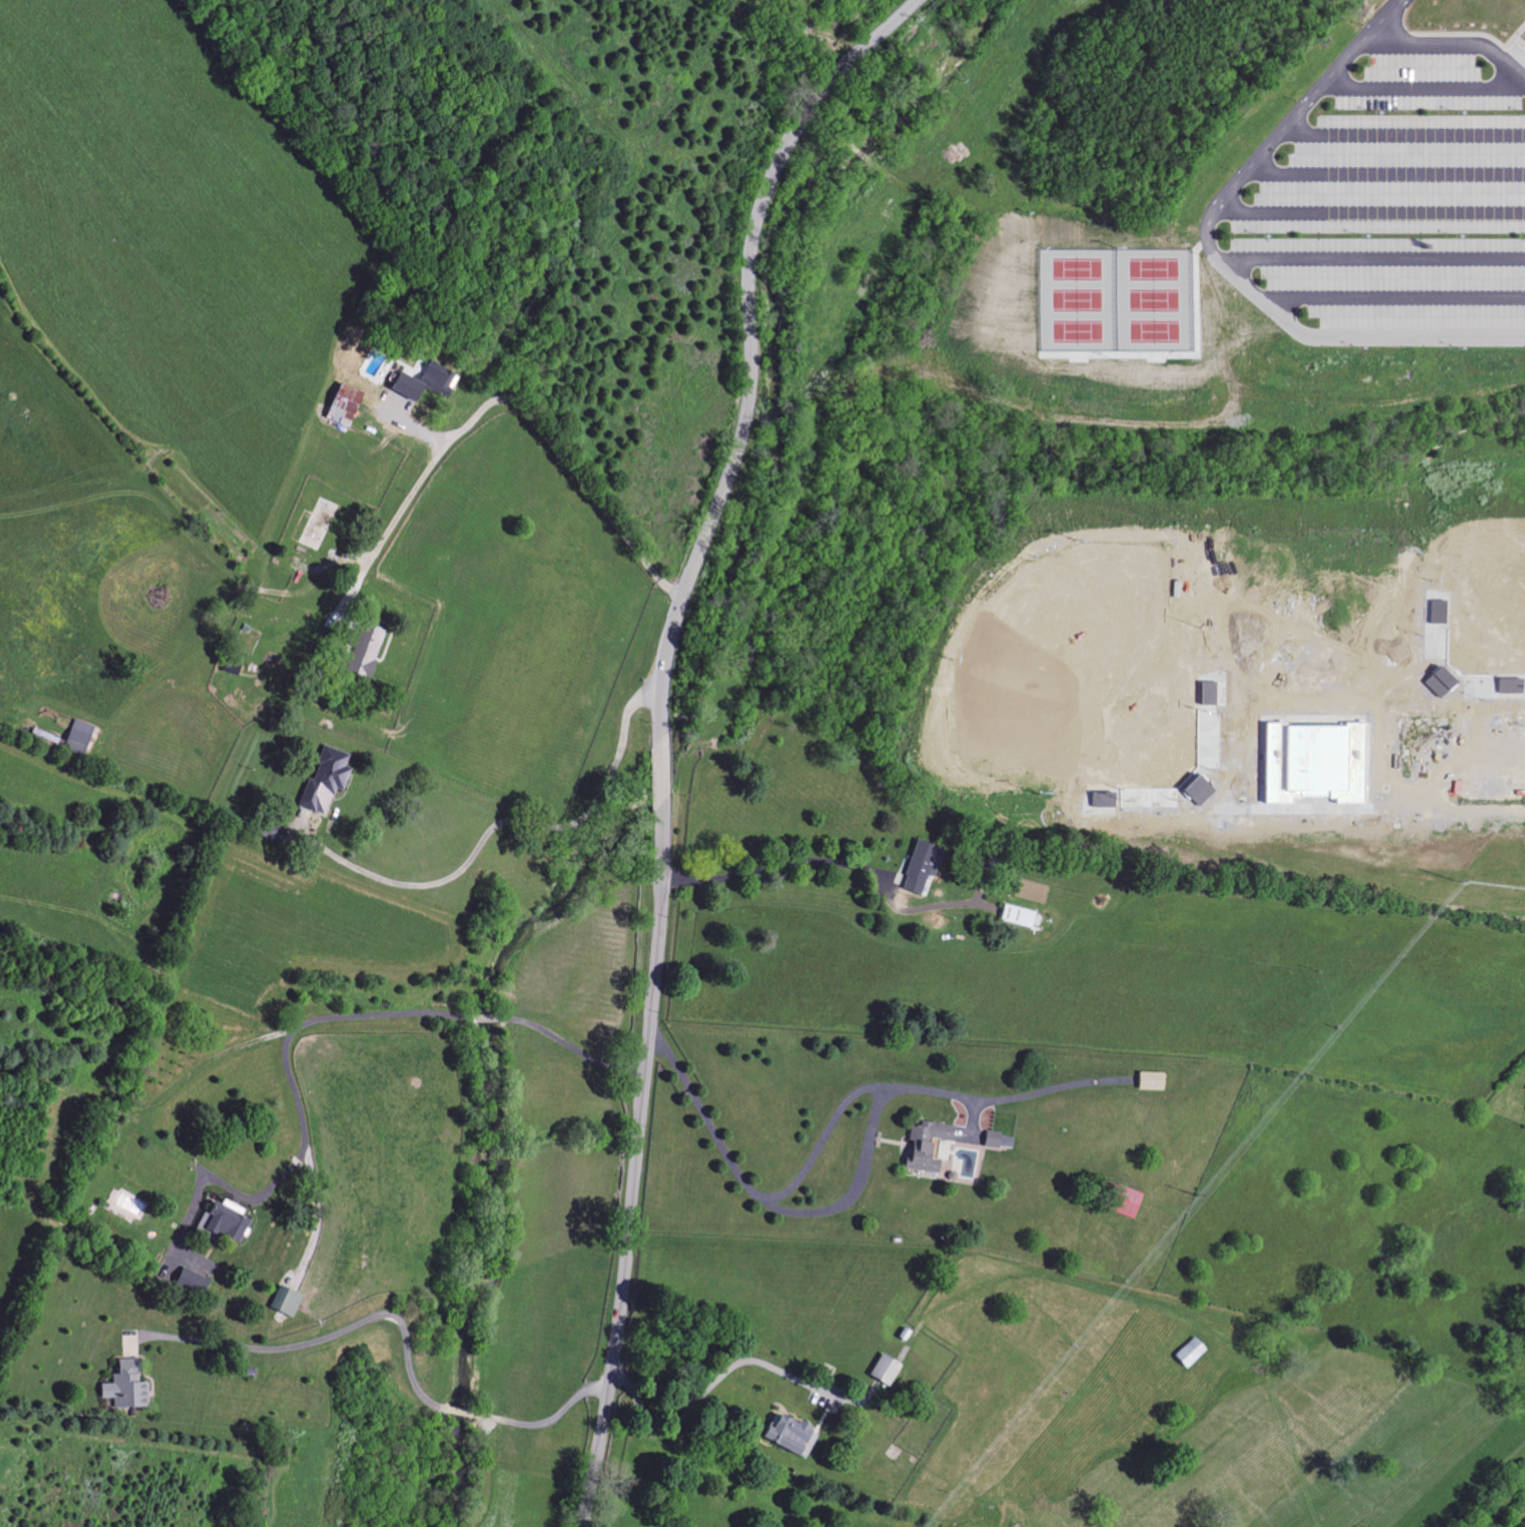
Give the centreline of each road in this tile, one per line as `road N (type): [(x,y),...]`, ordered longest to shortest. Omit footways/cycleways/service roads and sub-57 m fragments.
road 1 (tertiary): [(660,739),(670,637),(747,415),(749,266),(761,210),(811,103),(918,0)]
road 2 (tertiary): [(580,1526),(627,1242),(662,898),(661,800)]

